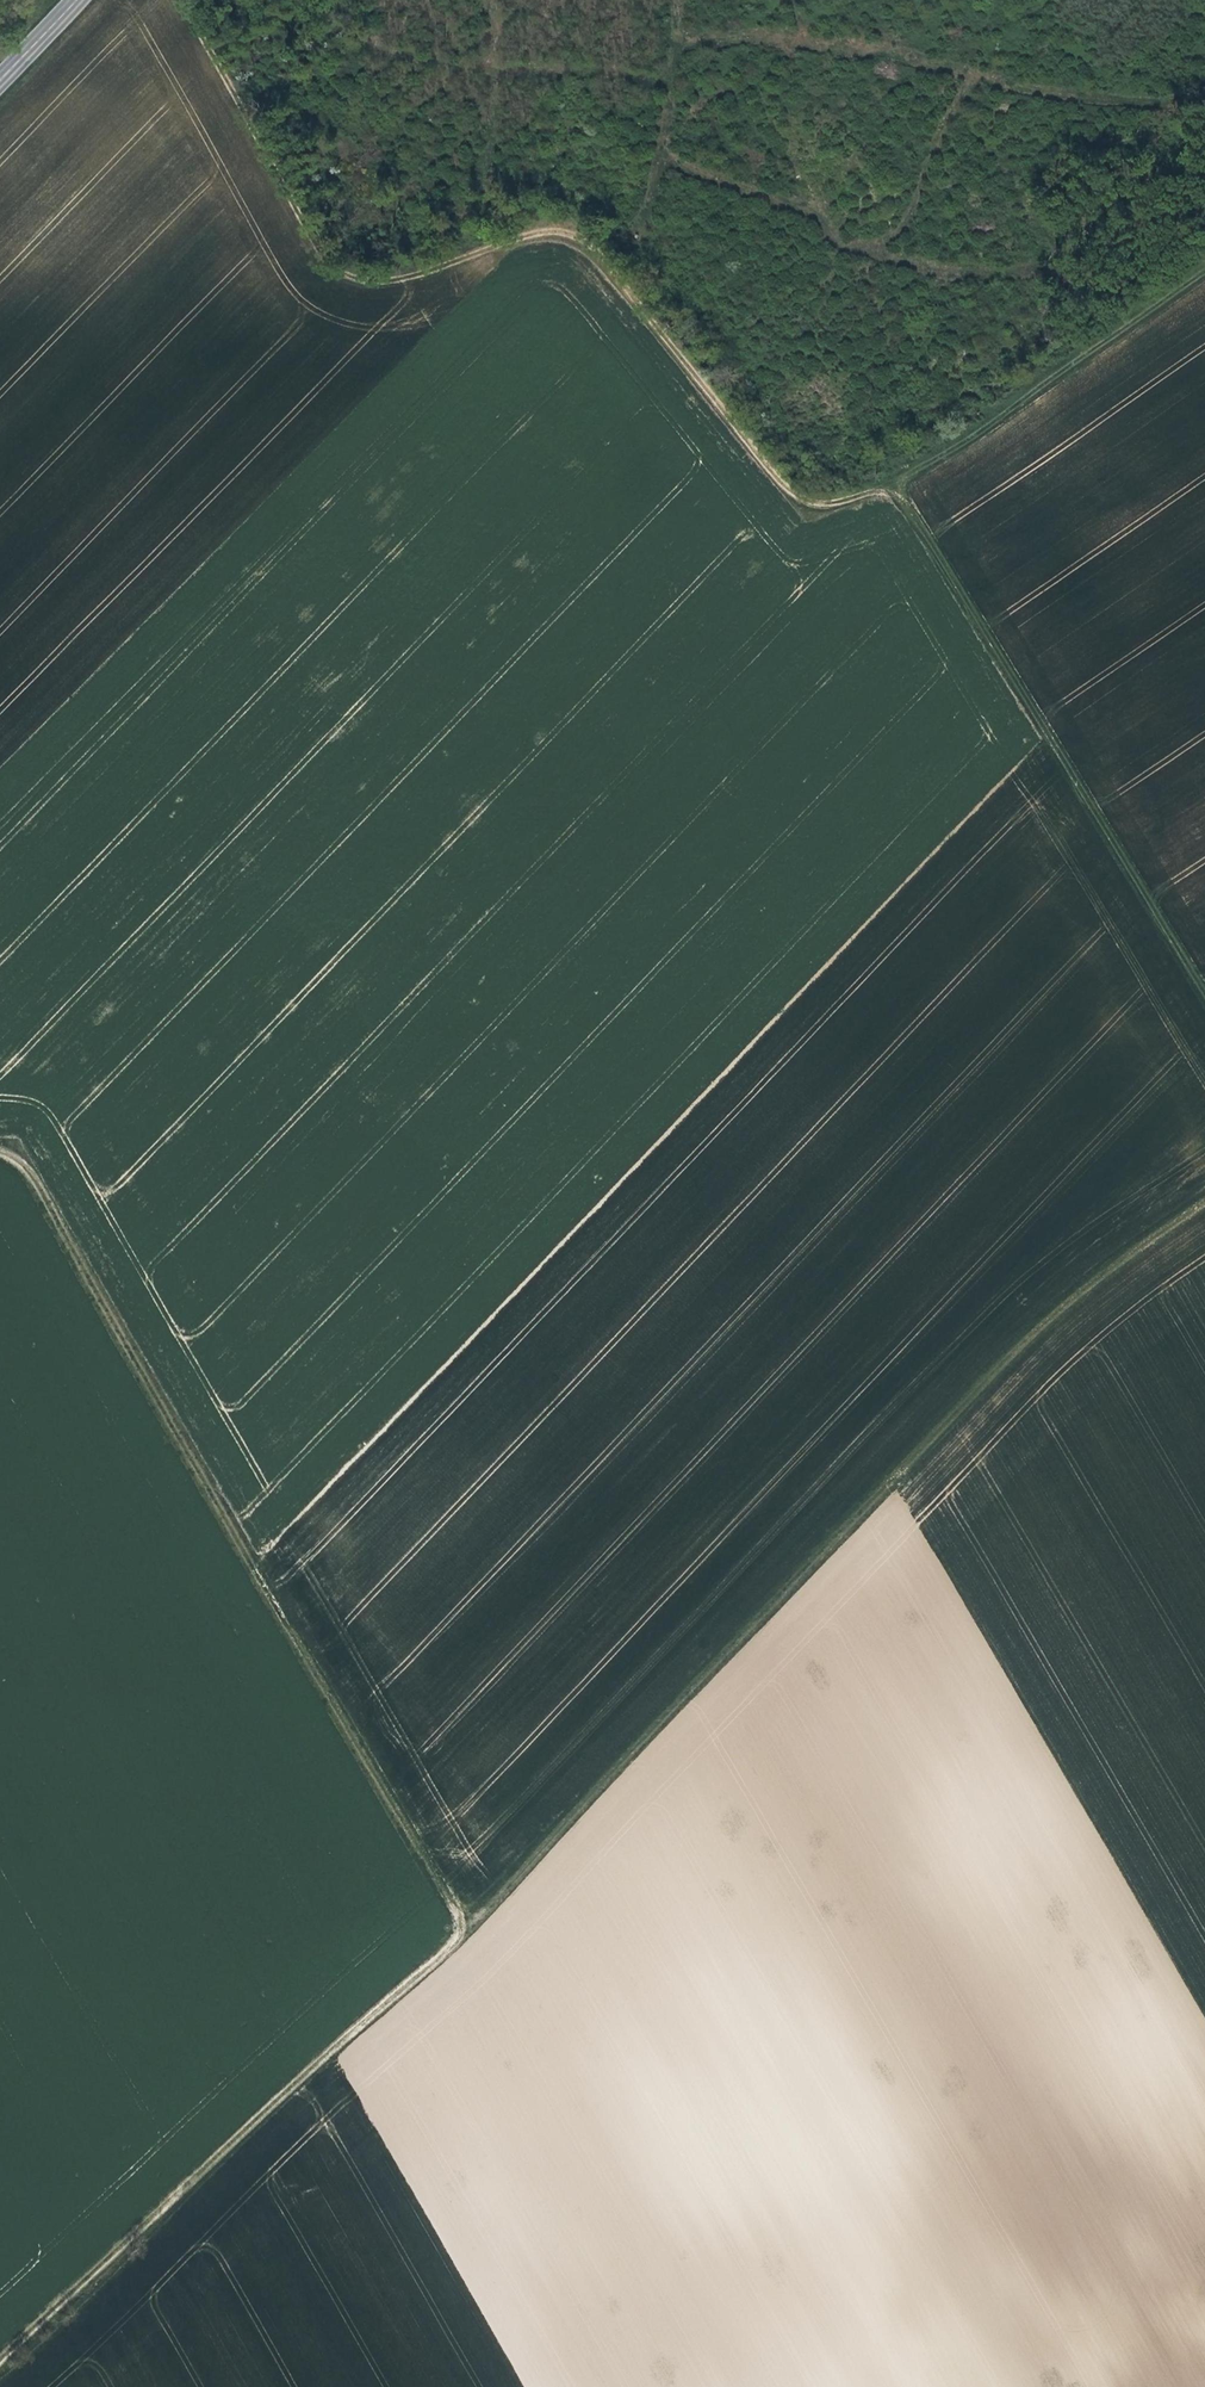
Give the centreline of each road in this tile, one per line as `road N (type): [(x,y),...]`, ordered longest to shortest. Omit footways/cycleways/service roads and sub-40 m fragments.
road 1 (track): [(1204,1201),(1027,1335),(459,1919),(0,2350)]
road 2 (track): [(182,0),(316,232),(349,265),(416,269),(551,229),(796,485),(836,494),(898,486),(1204,983)]
road 3 (track): [(459,1919),(41,1188),(20,1161),(0,1153)]

